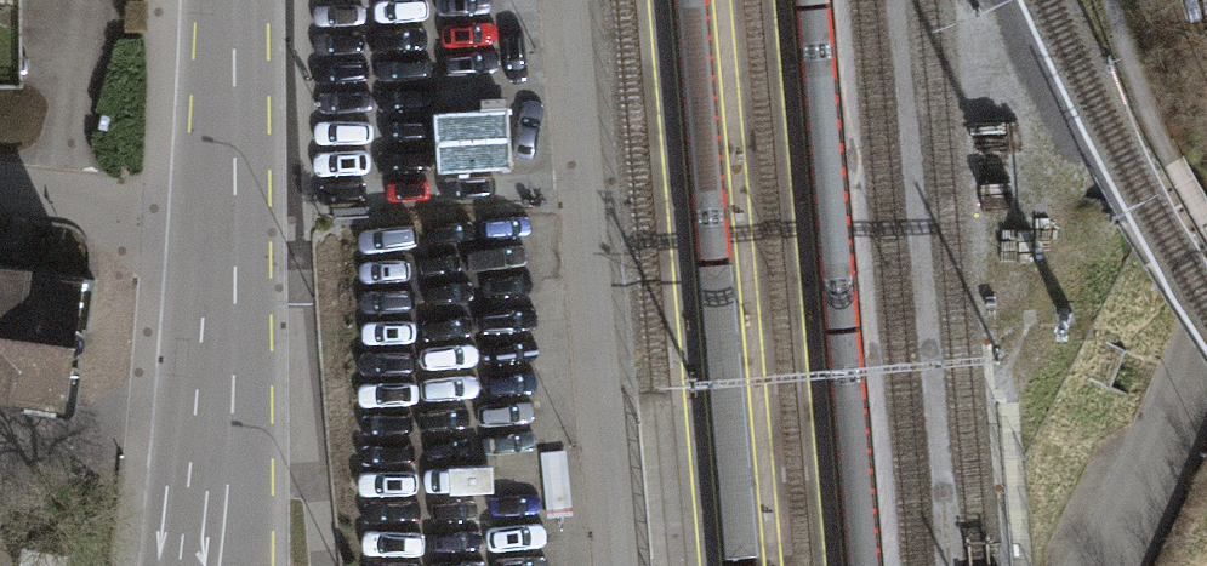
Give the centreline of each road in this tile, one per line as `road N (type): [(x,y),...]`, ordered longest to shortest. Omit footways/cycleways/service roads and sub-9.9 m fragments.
road 1 (residential): [(569,0),(619,565)]
road 2 (primary): [(216,565),(228,219)]
road 3 (unclassified): [(1107,565),(1206,344)]
road 4 (residential): [(0,187),(228,219)]
road 5 (primary): [(228,219),(232,0)]

